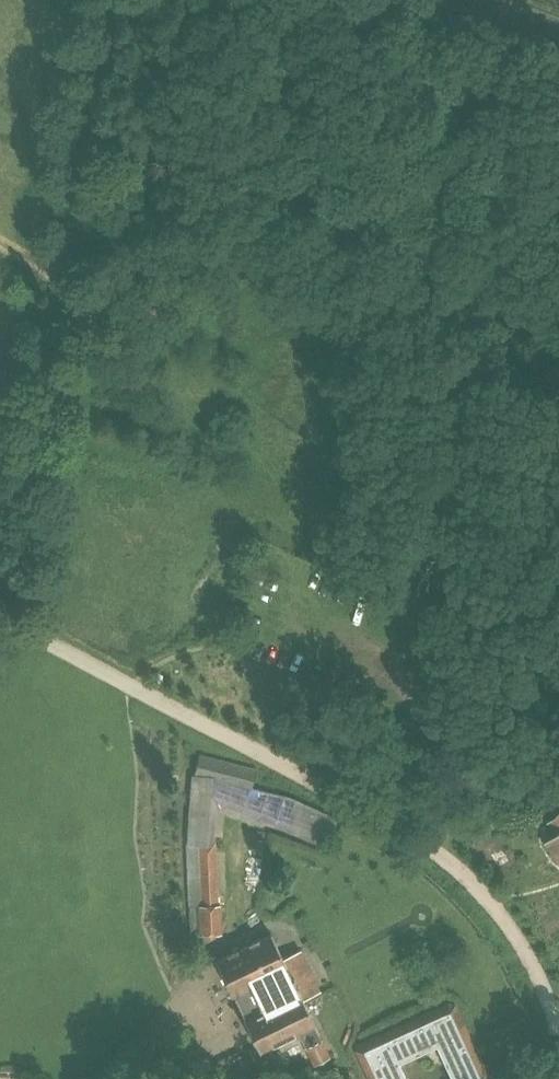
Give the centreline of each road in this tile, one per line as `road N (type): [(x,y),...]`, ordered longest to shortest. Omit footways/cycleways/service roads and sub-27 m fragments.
road 1 (unclassified): [(558,1046),(536,968),(512,929),(430,847),(0,615)]
road 2 (track): [(105,0),(5,617)]

